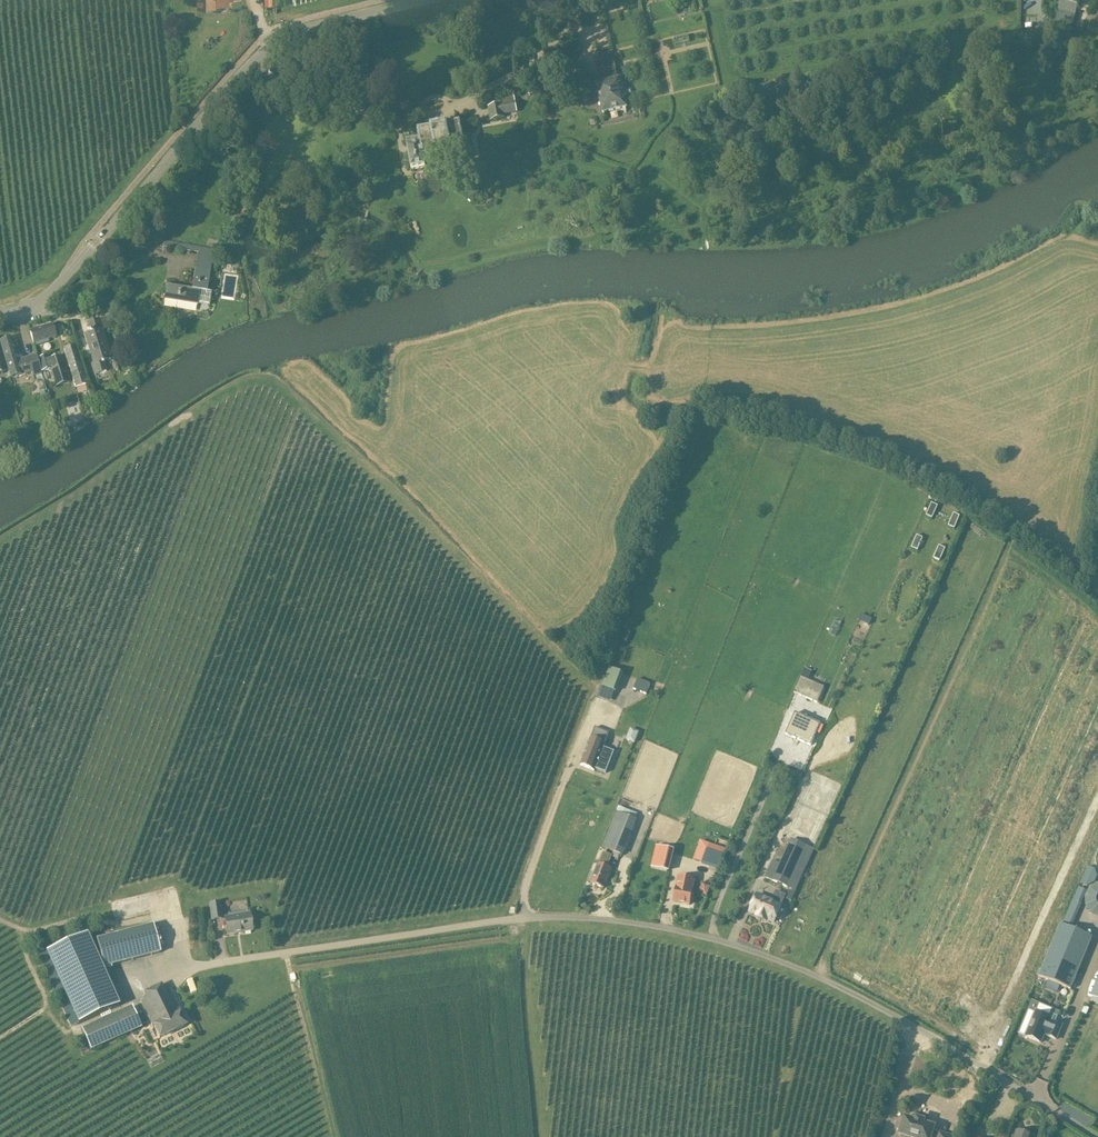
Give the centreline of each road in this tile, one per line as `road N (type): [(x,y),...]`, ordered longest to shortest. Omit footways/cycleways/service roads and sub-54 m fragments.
road 1 (unclassified): [(1093,1136),(799,967),(731,942),(606,919),(520,919),(174,973)]
road 2 (unclassified): [(91,246),(261,53),(321,25),(423,0)]
road 3 (track): [(247,68),(399,115),(450,110),(556,48),(583,0)]

